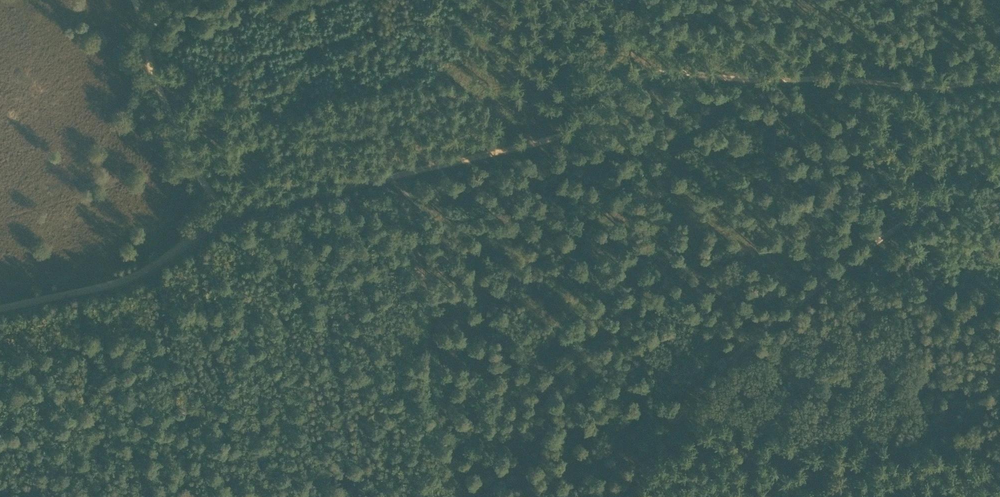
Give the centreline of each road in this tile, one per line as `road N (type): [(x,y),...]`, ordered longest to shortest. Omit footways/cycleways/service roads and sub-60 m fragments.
road 1 (track): [(999,77),(909,87),(645,74),(565,135),(402,177)]
road 2 (track): [(453,496),(402,177)]
road 3 (track): [(687,409),(999,453)]
road 4 (track): [(224,216),(146,272),(0,308)]
road 5 (track): [(224,216),(190,162),(145,32)]
road 6 (track): [(402,177),(224,216)]

